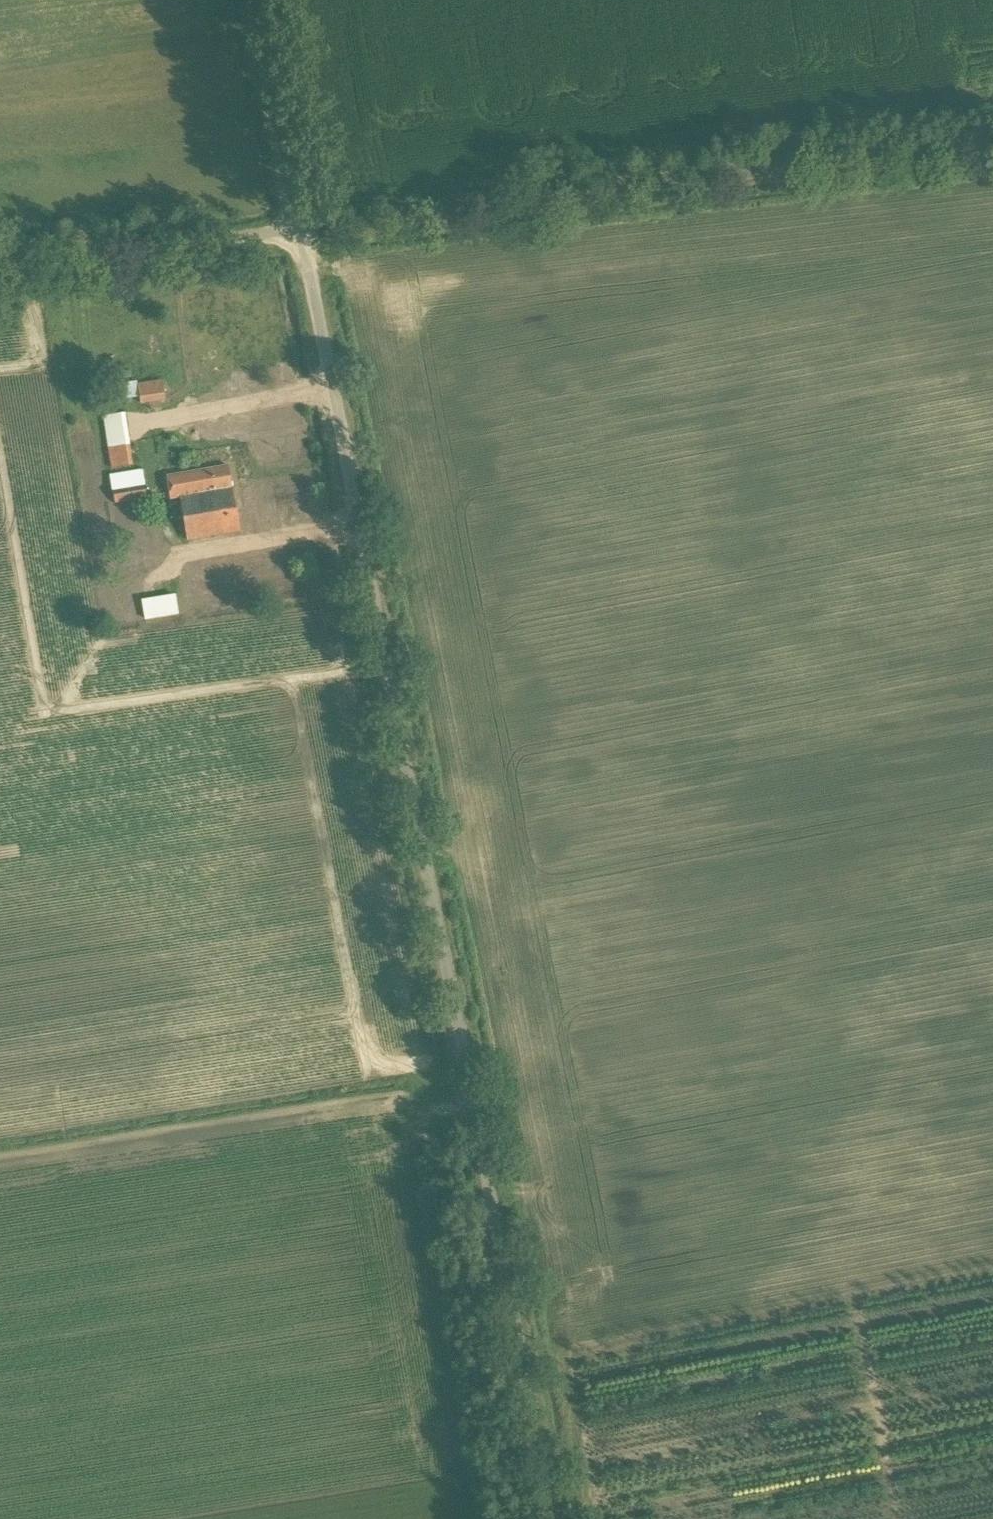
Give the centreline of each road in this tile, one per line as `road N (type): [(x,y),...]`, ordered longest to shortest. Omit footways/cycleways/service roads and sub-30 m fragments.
road 1 (unclassified): [(549,1518),(299,230)]
road 2 (unclassified): [(299,230),(992,143)]
road 3 (unclassified): [(0,269),(299,230)]
road 4 (track): [(299,230),(253,0)]

